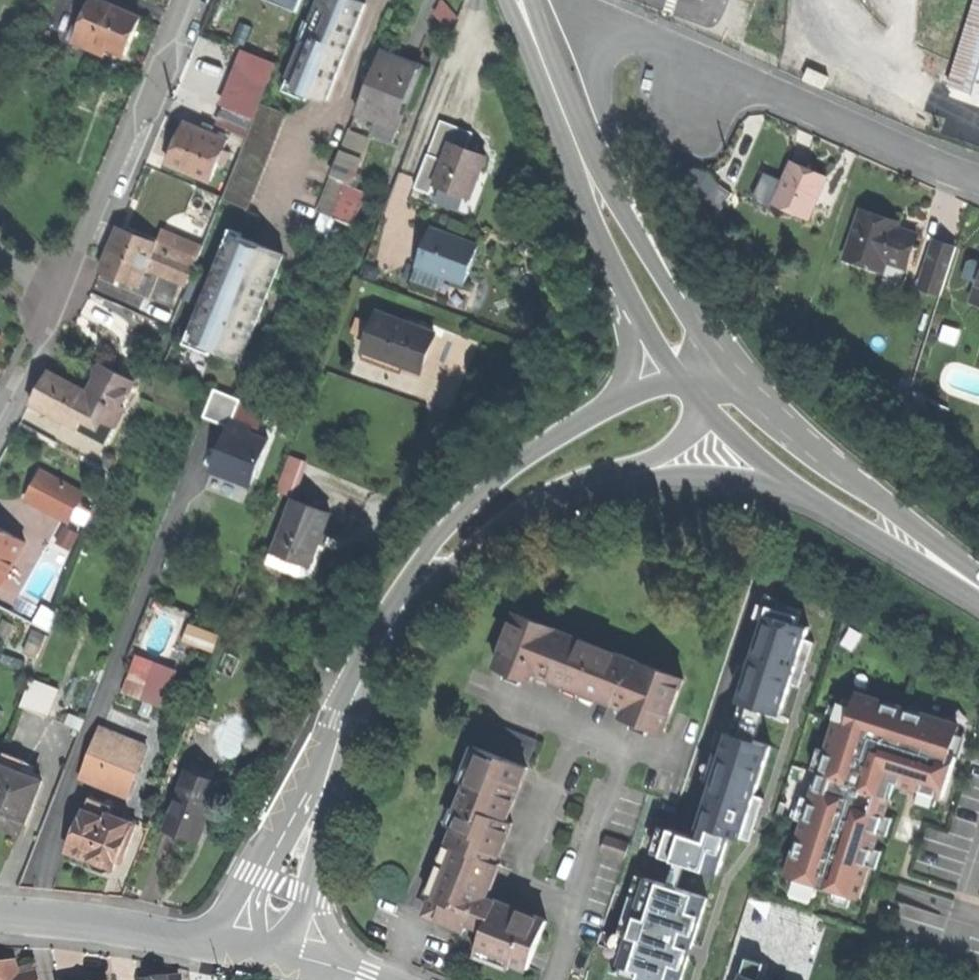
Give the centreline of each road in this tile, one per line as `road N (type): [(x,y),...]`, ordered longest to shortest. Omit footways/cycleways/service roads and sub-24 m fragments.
road 1 (residential): [(692,321),(696,299),(683,265),(600,100),(599,77),(619,42),(641,38),(978,178)]
road 2 (residential): [(55,321),(190,0)]
road 3 (secondary): [(978,589),(724,369)]
road 4 (residential): [(608,406),(532,450),(473,501),(441,536),(387,633)]
road 5 (residential): [(387,633),(511,519),(615,476)]
road 6 (secondary): [(692,321),(564,122)]
road 7 (residential): [(226,946),(0,915)]
road 8 (secondary): [(798,491),(891,550),(978,589)]
road 9 (residential): [(327,772),(257,876),(226,946)]
road 10 (secondary): [(564,122),(635,308)]
road 11 (residential): [(286,957),(327,772)]
road 12 (residential): [(615,476),(798,491)]
road 13 (residential): [(387,633),(327,772)]
road 14 (secondary): [(691,389),(798,491)]
road 15 (secondary): [(518,0),(564,122)]
road 16 (residential): [(615,476),(685,434),(694,417),(691,389)]

